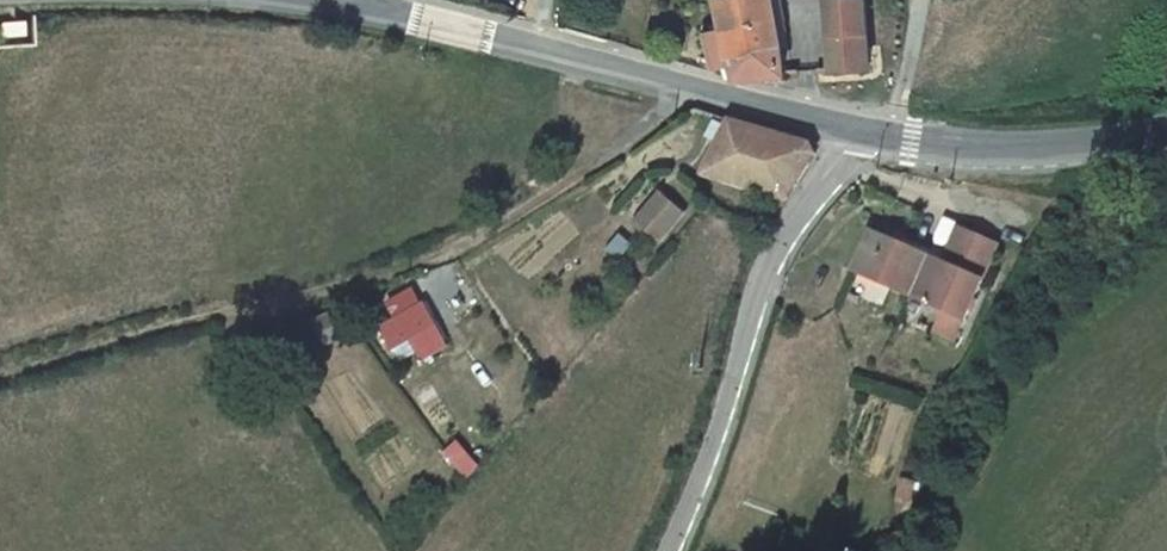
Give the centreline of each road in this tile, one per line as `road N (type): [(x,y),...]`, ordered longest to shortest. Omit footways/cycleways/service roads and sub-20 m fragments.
road 1 (track): [(0,376),(403,271),(465,243)]
road 2 (unclassified): [(669,550),(718,434),(757,280),(853,135)]
road 3 (tertiary): [(283,0),(389,17),(695,94)]
road 4 (tertiary): [(853,135),(912,148),(1047,150),(1166,128)]
road 5 (residential): [(465,243),(695,94)]
road 6 (tertiary): [(695,94),(853,135)]

